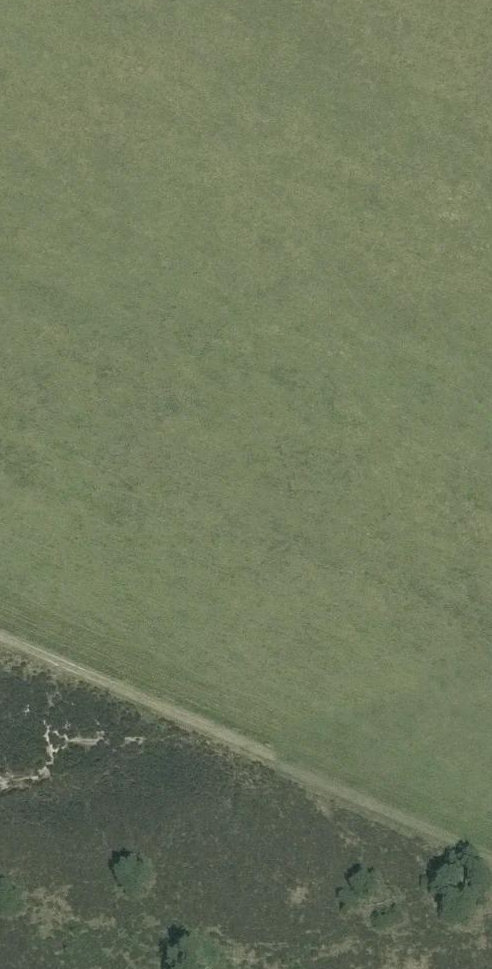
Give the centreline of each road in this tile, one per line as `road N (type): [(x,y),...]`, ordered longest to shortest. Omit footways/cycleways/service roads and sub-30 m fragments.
road 1 (track): [(0,637),(491,847)]

